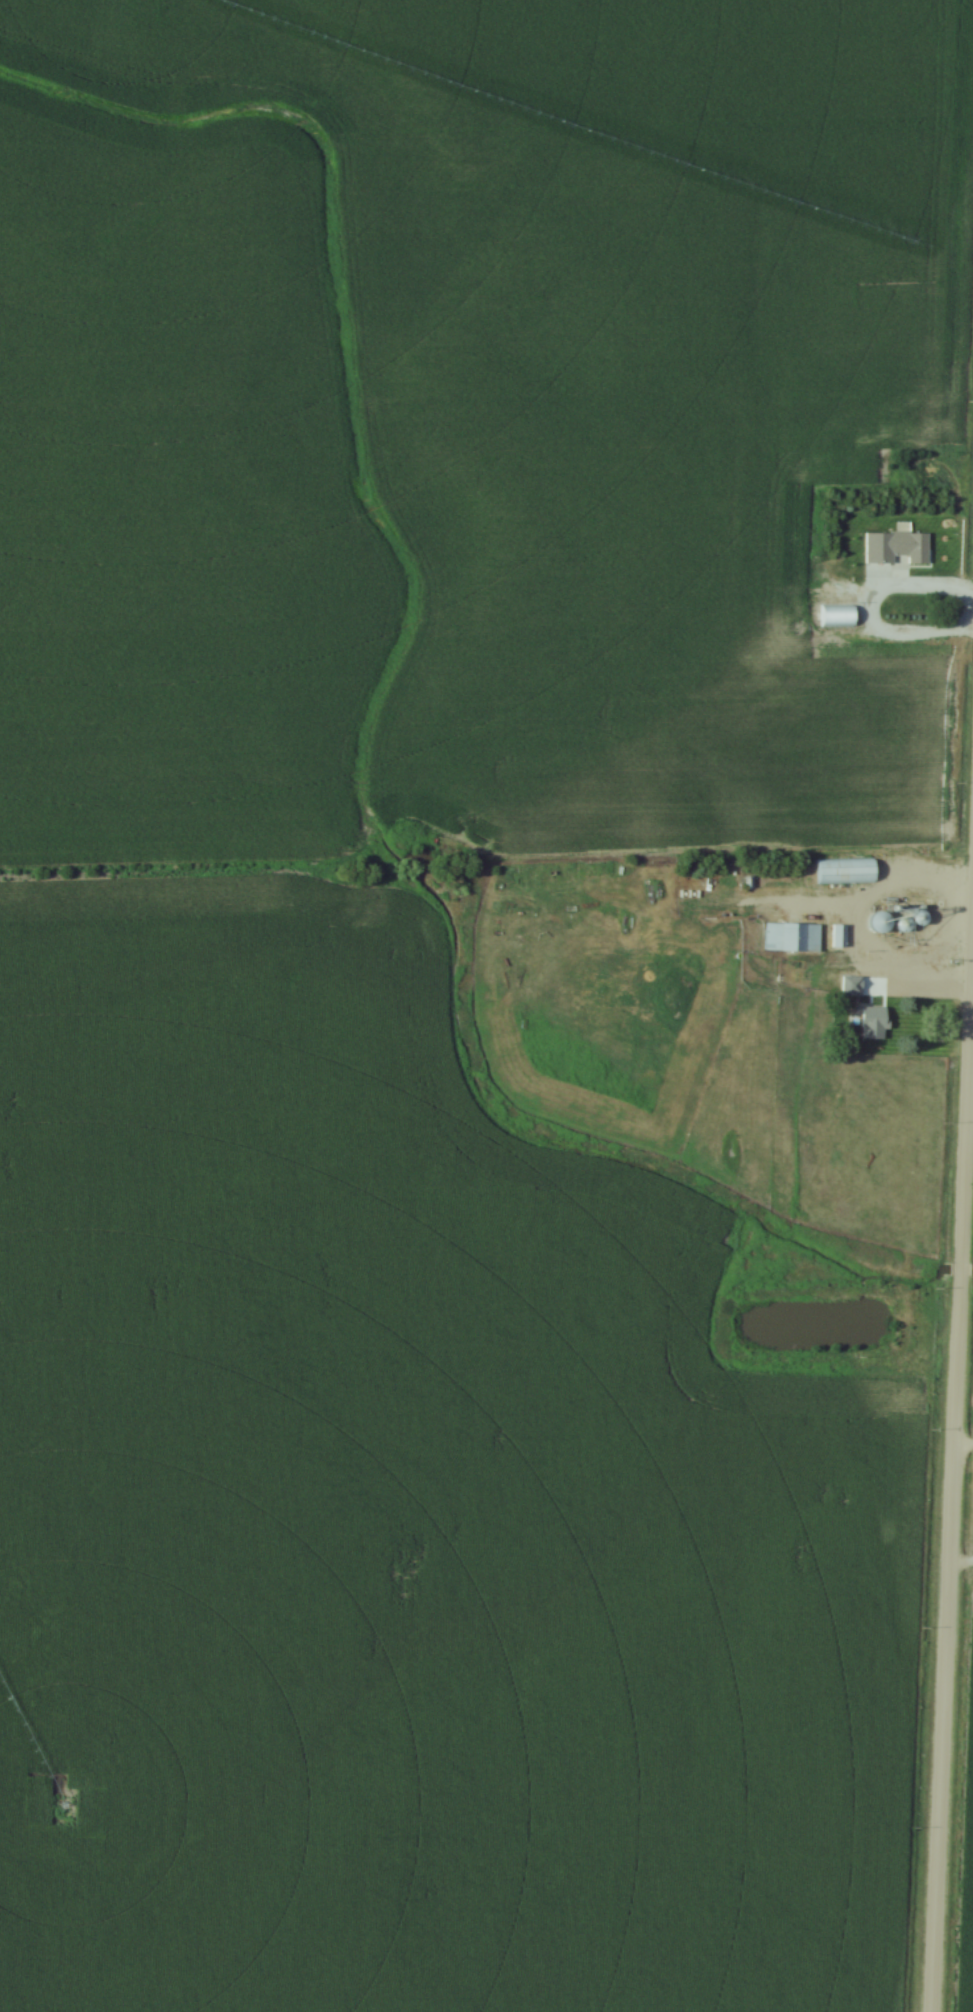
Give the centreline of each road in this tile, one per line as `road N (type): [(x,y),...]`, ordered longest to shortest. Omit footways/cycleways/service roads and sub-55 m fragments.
road 1 (residential): [(929,2011),(972,859)]

